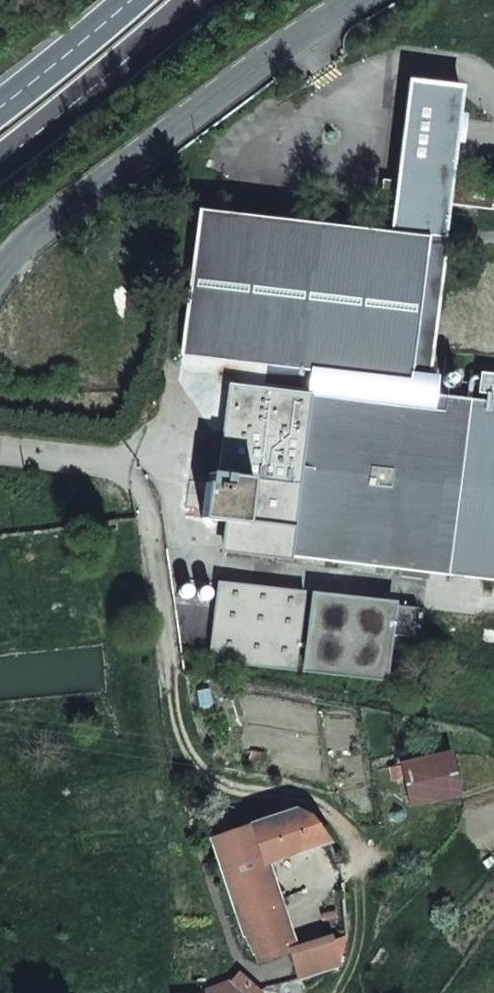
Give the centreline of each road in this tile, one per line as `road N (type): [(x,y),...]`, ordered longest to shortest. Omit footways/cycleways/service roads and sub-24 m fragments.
road 1 (unclassified): [(368,0),(131,154),(0,273)]
road 2 (trunk): [(0,163),(198,0)]
road 3 (trunk): [(135,0),(0,107)]

